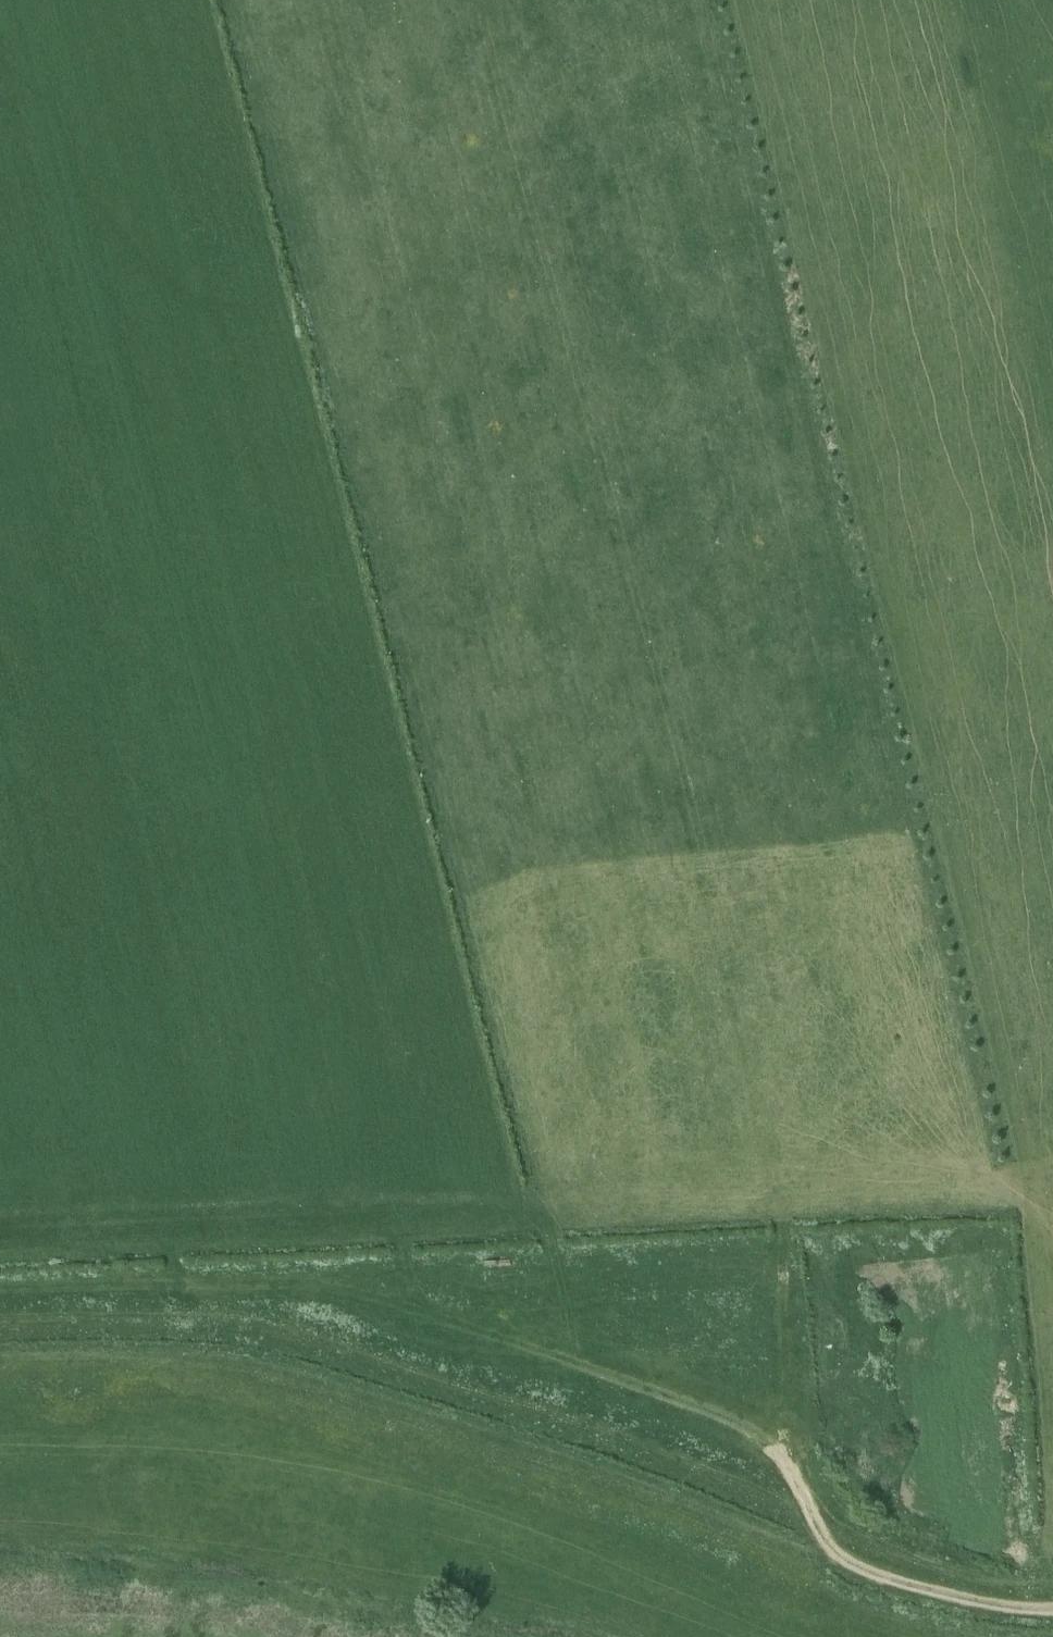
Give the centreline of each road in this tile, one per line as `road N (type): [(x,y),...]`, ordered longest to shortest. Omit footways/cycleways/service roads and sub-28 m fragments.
road 1 (track): [(0,1290),(201,1283),(311,1288),(723,1392),(774,1414),(799,1438),(784,1213)]
road 2 (track): [(799,1438),(805,1503),(828,1553),(881,1581),(1052,1610)]

